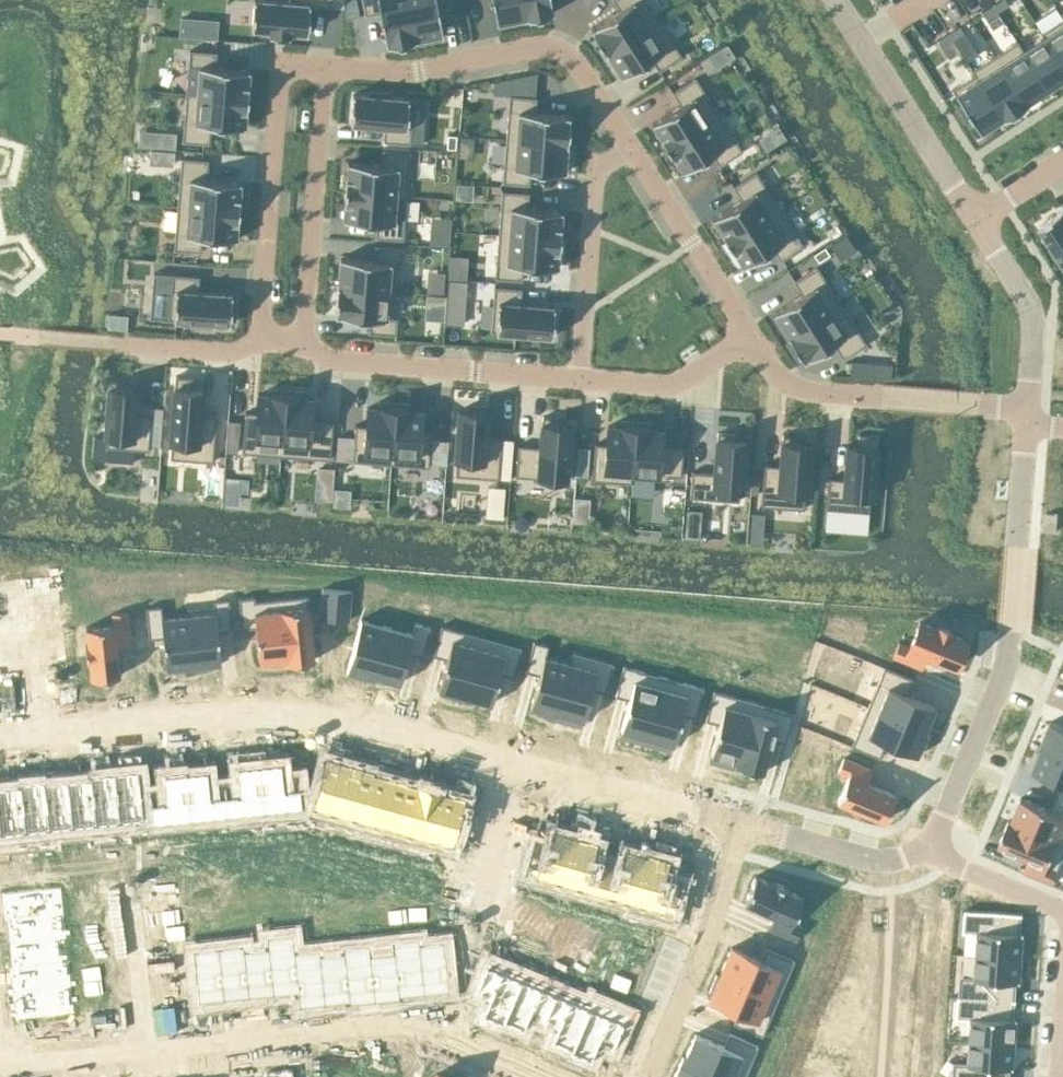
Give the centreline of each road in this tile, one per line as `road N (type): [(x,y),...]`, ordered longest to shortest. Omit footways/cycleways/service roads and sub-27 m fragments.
road 1 (residential): [(0,737),(274,710),(333,714),(742,827)]
road 2 (residential): [(400,1025),(0,1065)]
road 3 (residential): [(632,147),(560,48),(405,71),(327,65)]
road 4 (residential): [(327,65),(281,62),(258,341)]
road 5 (residential): [(933,849),(1006,674),(1022,548)]
road 6 (residential): [(746,349),(796,389),(1028,409)]
road 7 (residential): [(304,344),(327,65)]
road 8 (residential): [(304,344),(337,360),(579,379)]
road 9 (residential): [(650,1076),(713,928),(742,827)]
road 10 (residential): [(835,0),(977,219)]
road 11 (residential): [(632,147),(595,168),(579,379)]
road 12 (residential): [(746,349),(747,330),(632,147)]
road 13 (residential): [(977,219),(1031,311),(1028,409)]
road 14 (residential): [(742,827),(883,862),(933,849)]
road 15 (residential): [(579,379),(667,385),(746,349)]
road 16 (residential): [(400,1025),(540,1076)]
road 17 (residential): [(114,343),(216,351),(258,341)]
road 18 (residential): [(933,849),(1062,912)]
road 19 (residential): [(1027,424),(1022,548)]

